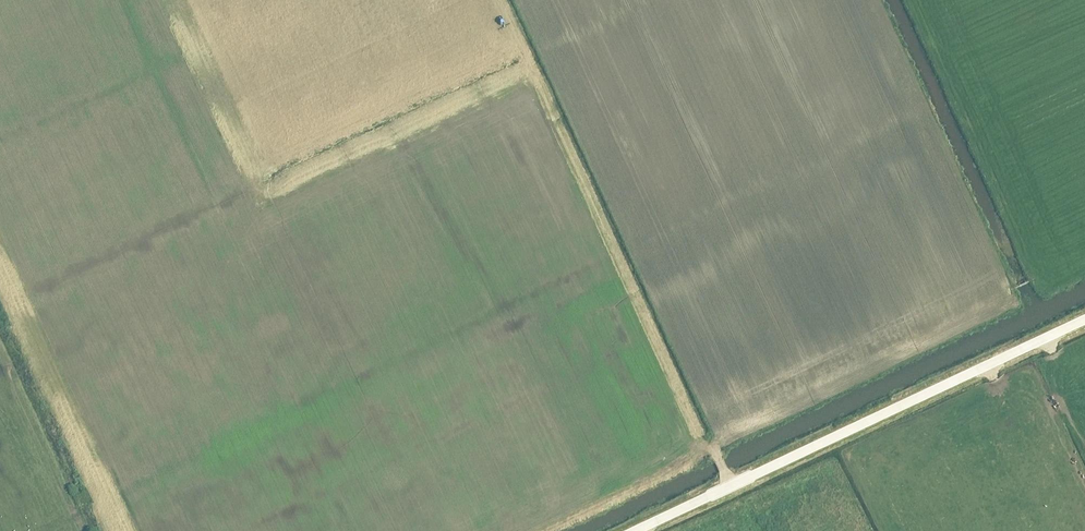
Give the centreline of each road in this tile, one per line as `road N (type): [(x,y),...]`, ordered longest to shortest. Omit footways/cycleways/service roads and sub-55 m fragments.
road 1 (unclassified): [(631,530),(1084,319)]

